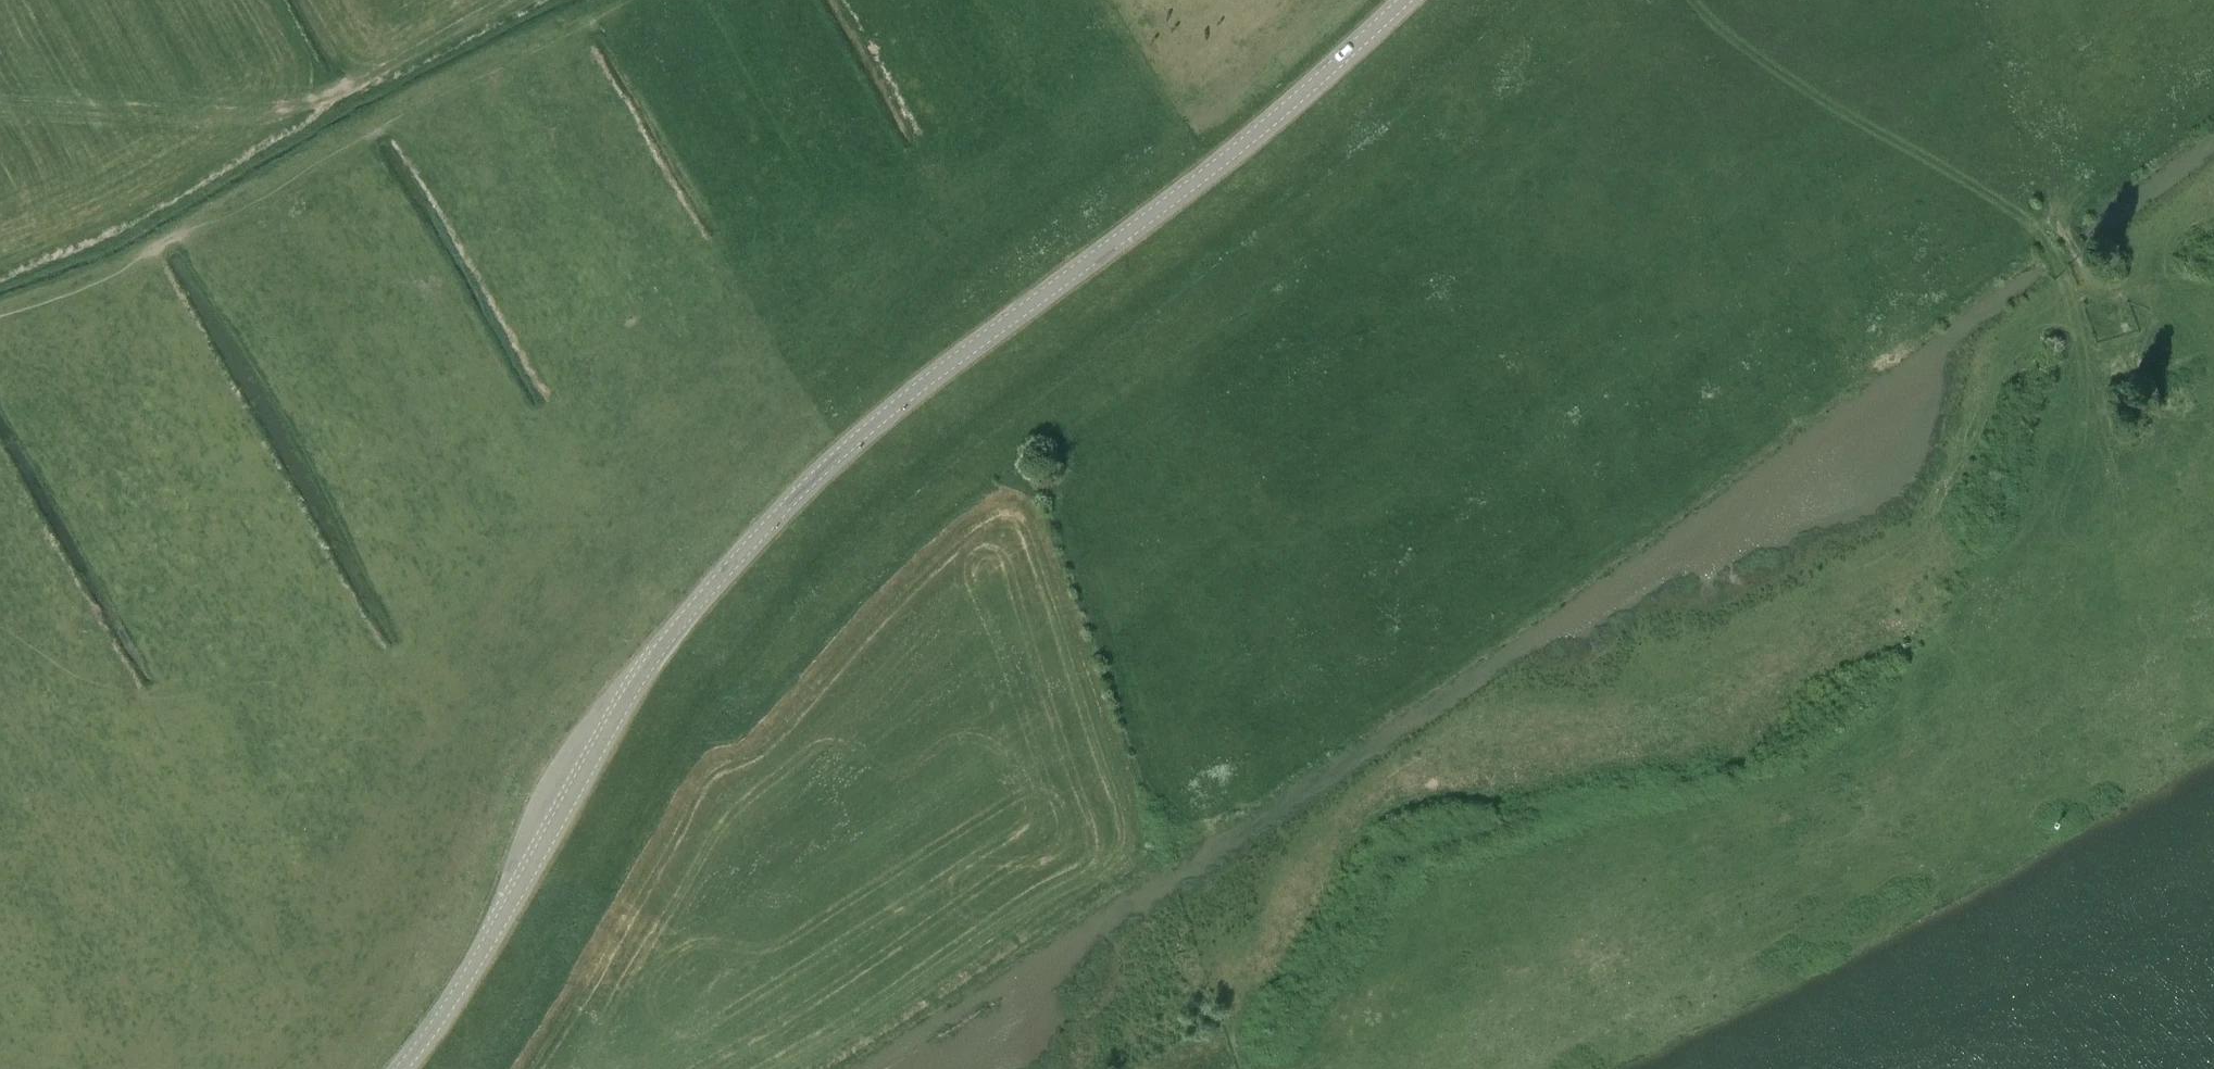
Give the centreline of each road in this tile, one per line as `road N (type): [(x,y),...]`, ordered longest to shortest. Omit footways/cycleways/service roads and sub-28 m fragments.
road 1 (tertiary): [(396,1068),(640,674),(743,542),(858,436),(1251,144),(1402,0)]

